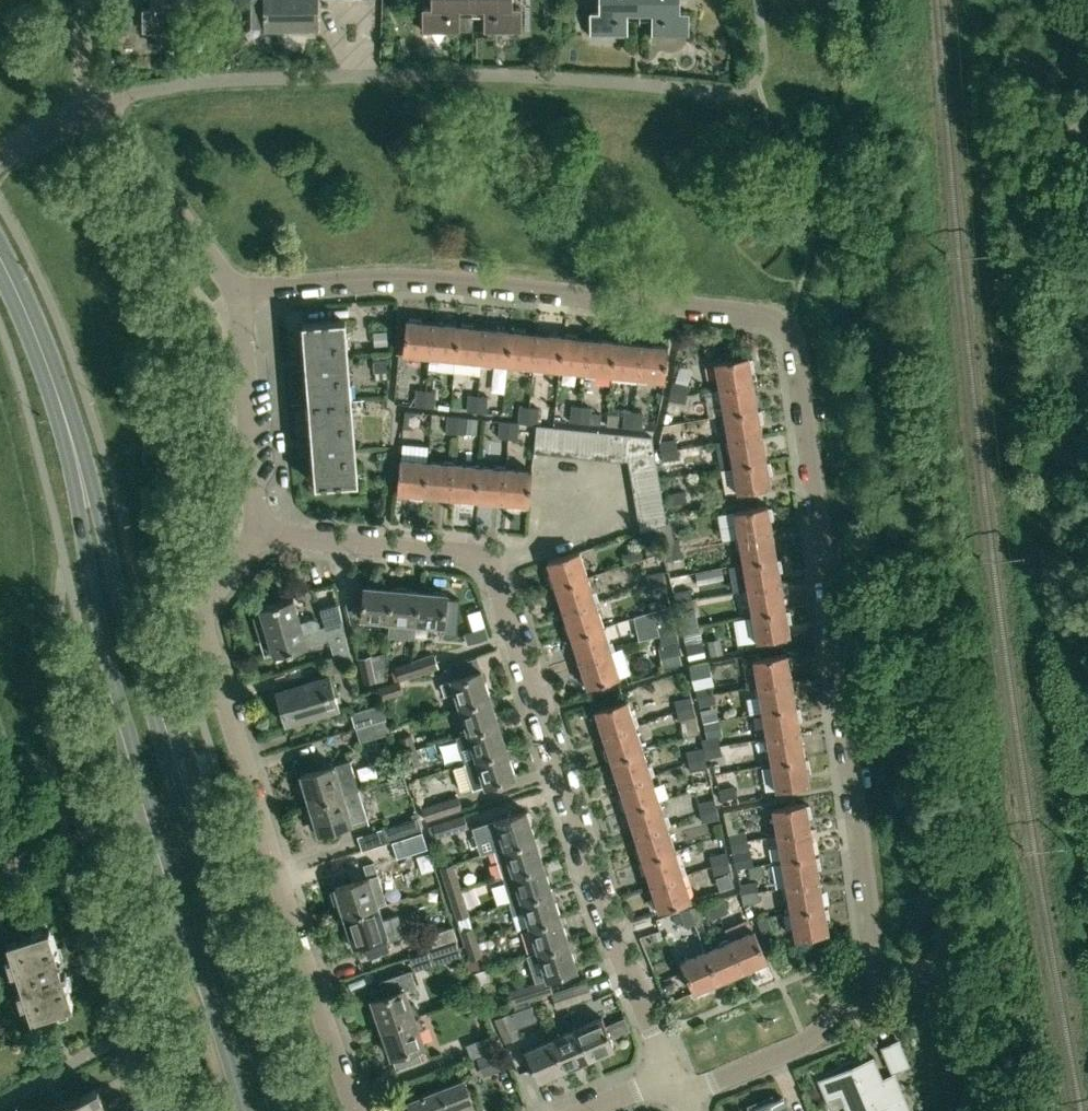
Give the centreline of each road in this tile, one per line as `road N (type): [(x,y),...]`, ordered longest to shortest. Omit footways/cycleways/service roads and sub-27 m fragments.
road 1 (residential): [(683,1092),(809,1039),(874,968),(877,943),(839,637),(791,326),(768,311),(387,275),(233,289)]
road 2 (tertiary): [(277,1110),(101,508),(67,419)]
road 3 (tertiary): [(67,419),(80,541),(109,667),(246,1110)]
road 4 (residential): [(92,105),(239,77),(559,76),(730,95),(757,78)]
road 5 (residential): [(359,1110),(205,634),(203,616),(256,533)]
road 6 (residential): [(673,1071),(577,821),(493,562)]
road 7 (residential): [(0,883),(73,860),(82,865),(135,1033)]
road 8 (residential): [(256,533),(233,289)]
road 9 (residential): [(493,562),(256,533)]
road 10 (residential): [(233,289),(92,105)]
road 11 (tertiary): [(67,419),(0,263)]
road 12 (residential): [(0,1100),(135,1033)]
road 13 (residential): [(493,562),(565,535),(605,482)]

